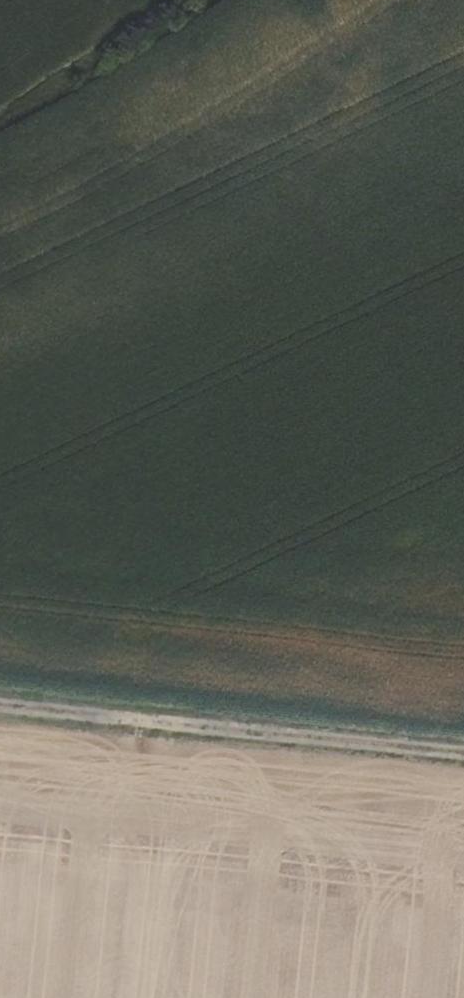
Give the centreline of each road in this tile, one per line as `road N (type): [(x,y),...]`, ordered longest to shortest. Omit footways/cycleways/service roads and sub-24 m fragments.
road 1 (track): [(463,755),(0,706)]

